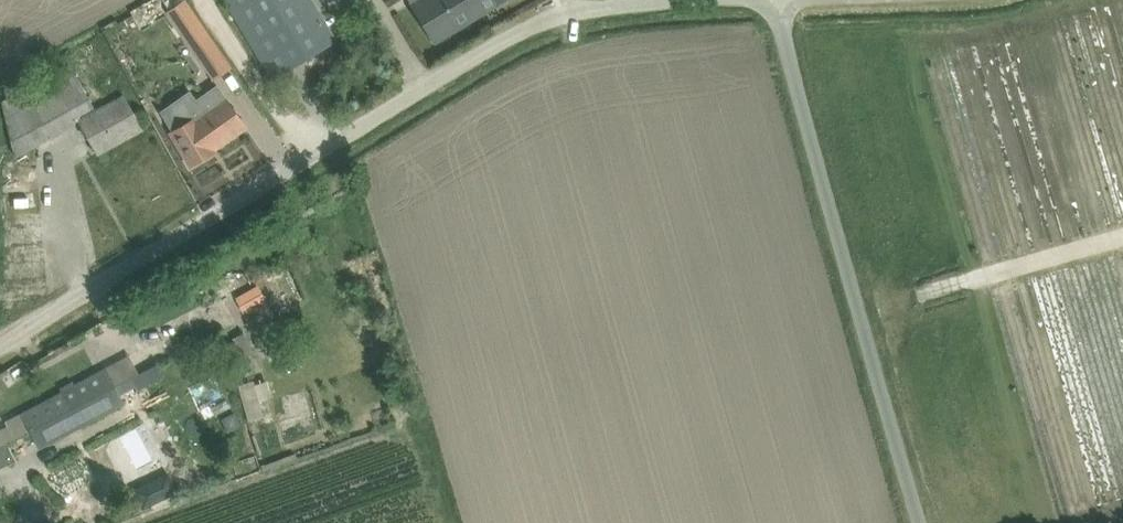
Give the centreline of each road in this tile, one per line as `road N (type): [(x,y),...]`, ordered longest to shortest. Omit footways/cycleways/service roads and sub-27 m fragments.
road 1 (unclassified): [(0,345),(521,32),(604,6),(672,0)]
road 2 (unclassified): [(922,522),(774,0)]

